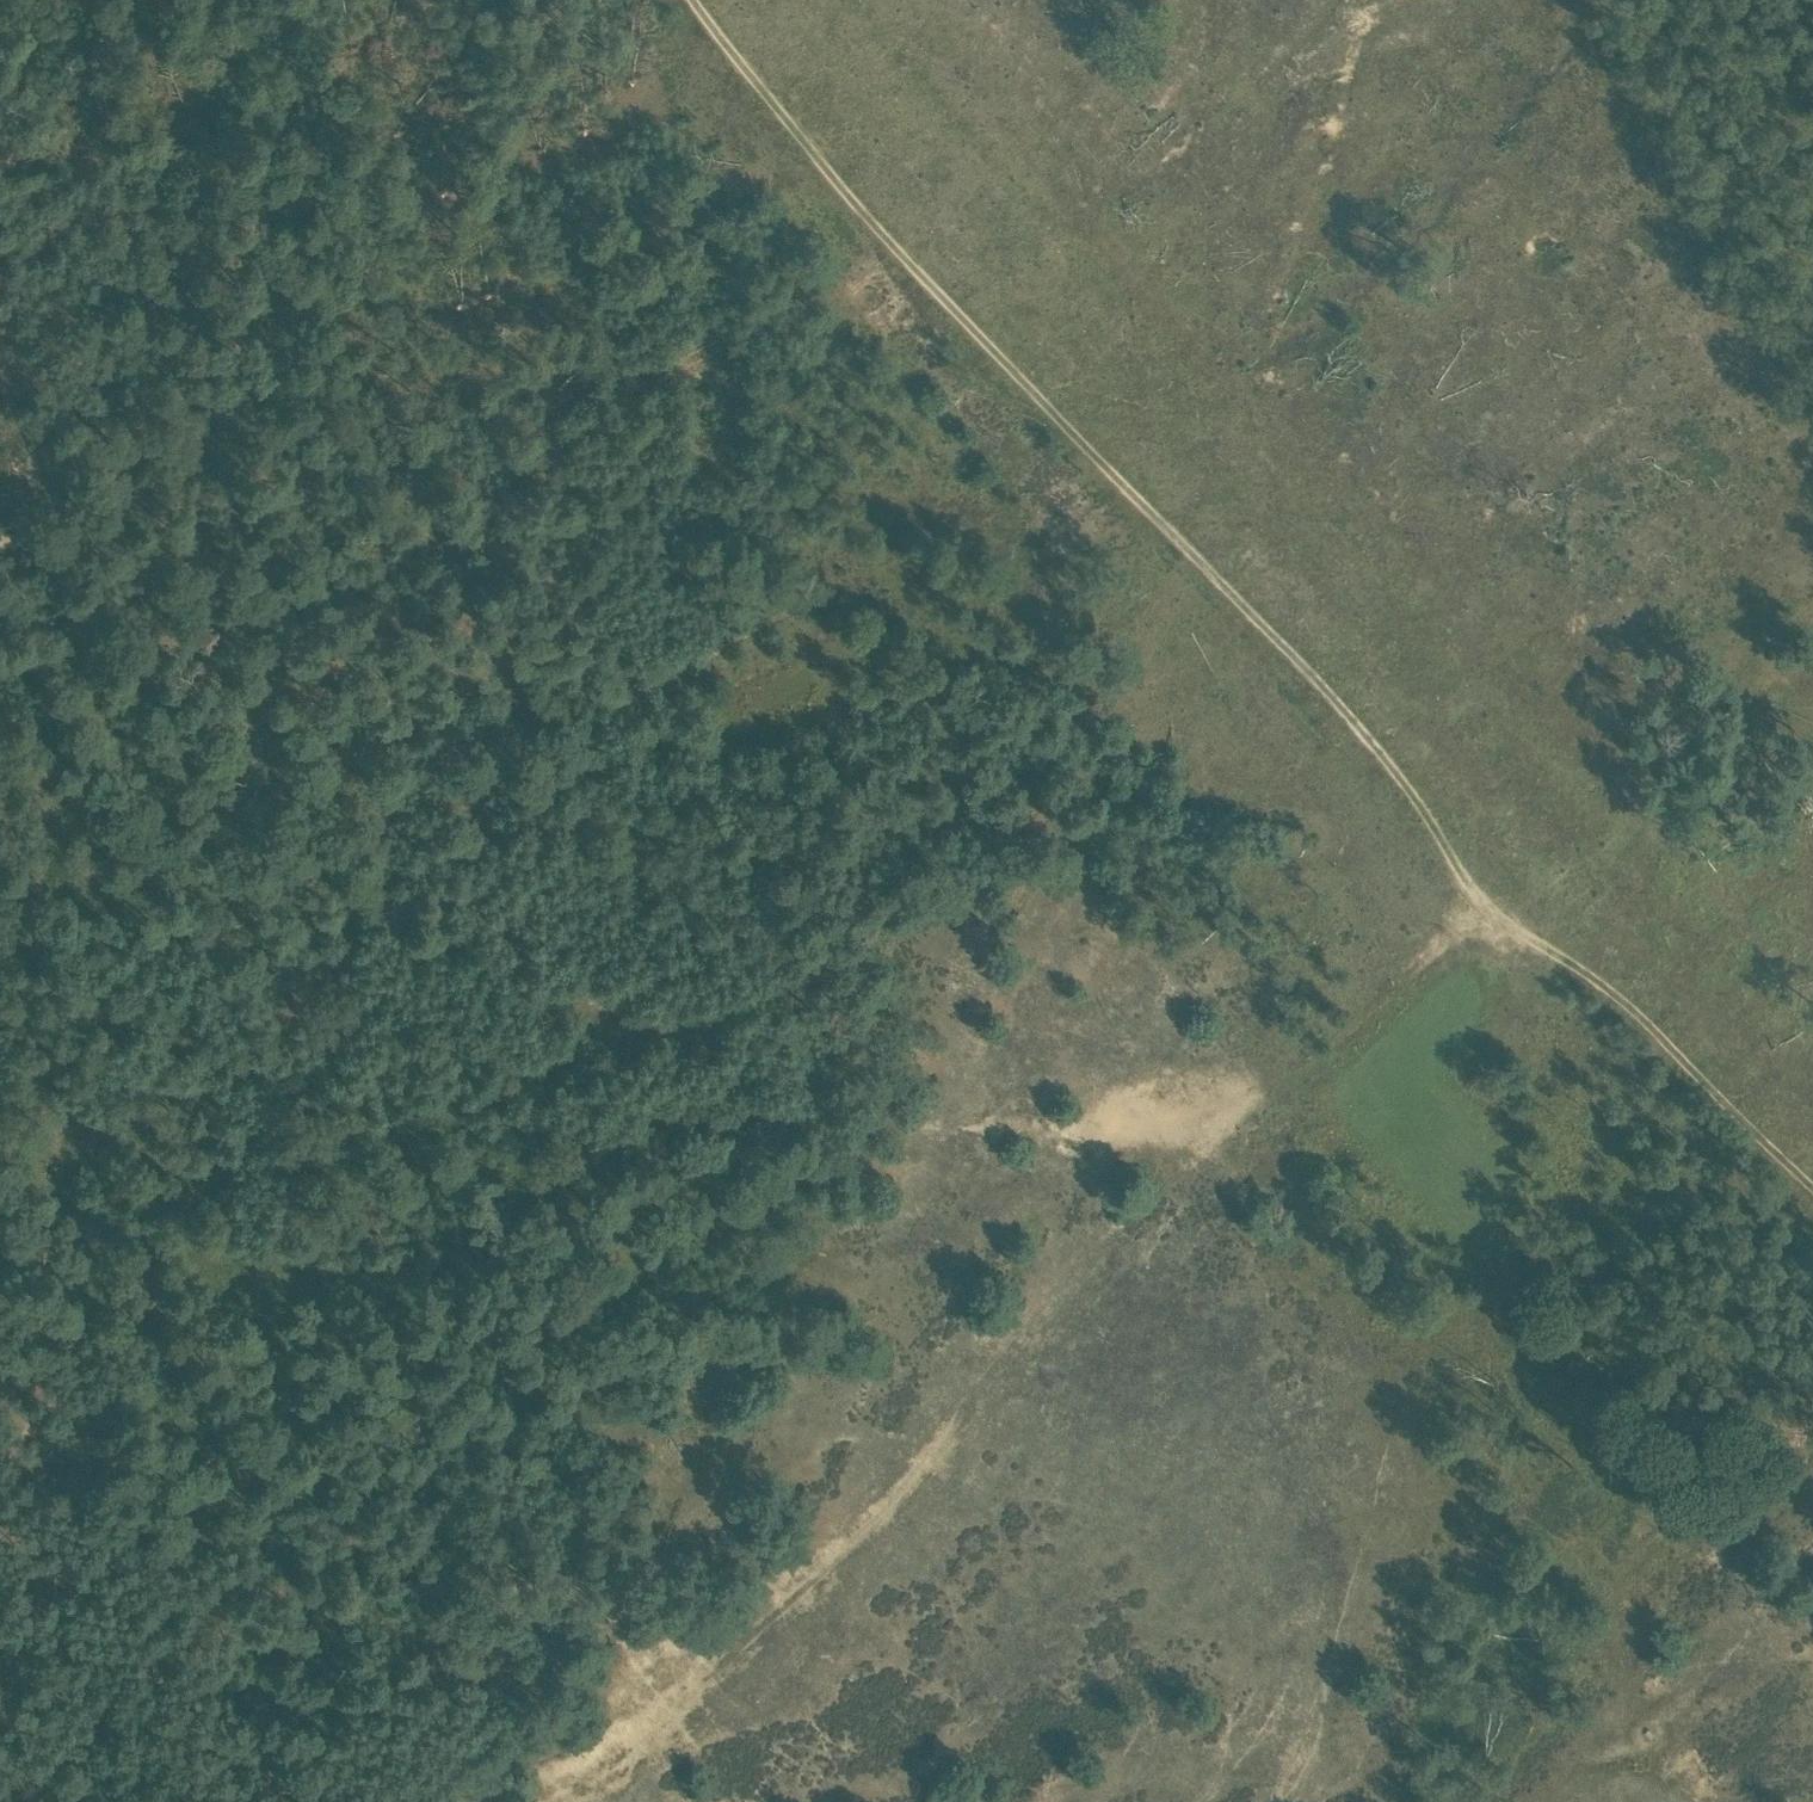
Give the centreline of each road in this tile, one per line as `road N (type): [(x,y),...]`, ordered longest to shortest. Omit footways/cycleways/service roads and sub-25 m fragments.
road 1 (track): [(707,0),(889,245),(957,303),(1326,694),(1514,926),(1812,1190)]

